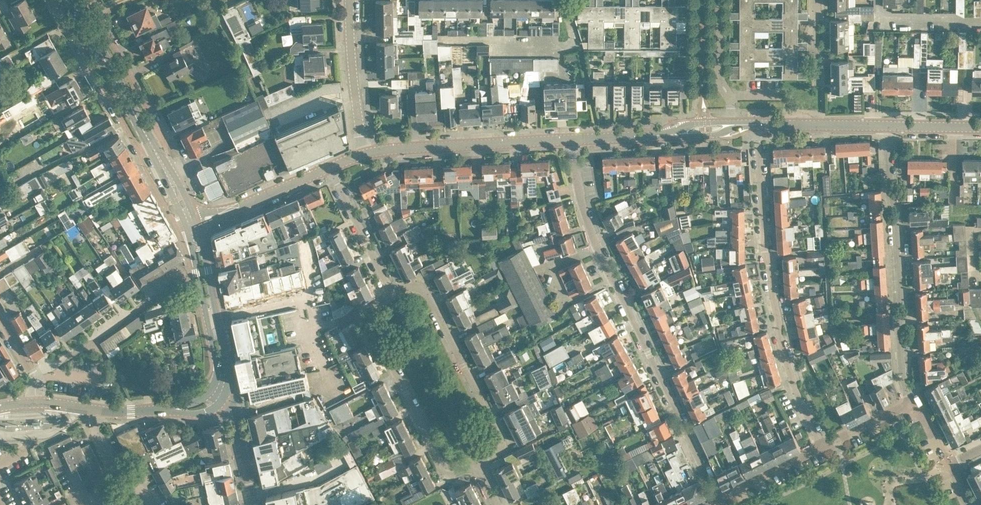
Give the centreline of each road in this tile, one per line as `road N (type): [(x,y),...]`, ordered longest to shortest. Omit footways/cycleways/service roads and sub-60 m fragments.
road 1 (residential): [(718,499),(594,240),(570,139)]
road 2 (residential): [(757,124),(780,337),(823,446)]
road 3 (residential): [(911,403),(902,375),(885,125)]
road 4 (residential): [(476,461),(499,438),(431,300),(419,286),(392,295)]
road 5 (residential): [(392,295),(370,318),(439,458),(449,470),(476,461)]
road 6 (unclassified): [(570,139),(363,154)]
road 7 (tertiary): [(218,391),(188,408),(36,402)]
road 8 (residential): [(54,0),(137,148),(152,146)]
road 9 (tertiary): [(218,391),(222,372),(191,222)]
road 10 (residential): [(152,146),(161,132),(89,0)]
road 11 (tertiary): [(152,146),(72,0)]
road 12 (residential): [(171,281),(34,375)]
road 13 (unclassified): [(731,124),(570,139)]
road 14 (unclassified): [(363,154),(349,0)]
road 15 (unclassified): [(330,167),(191,222)]
road 16 (residential): [(330,167),(392,295)]
road 17 (unclassified): [(885,125),(757,124)]
road 18 (residential): [(731,124),(719,71),(719,0)]
road 19 (tertiary): [(218,391),(230,398),(254,504)]

